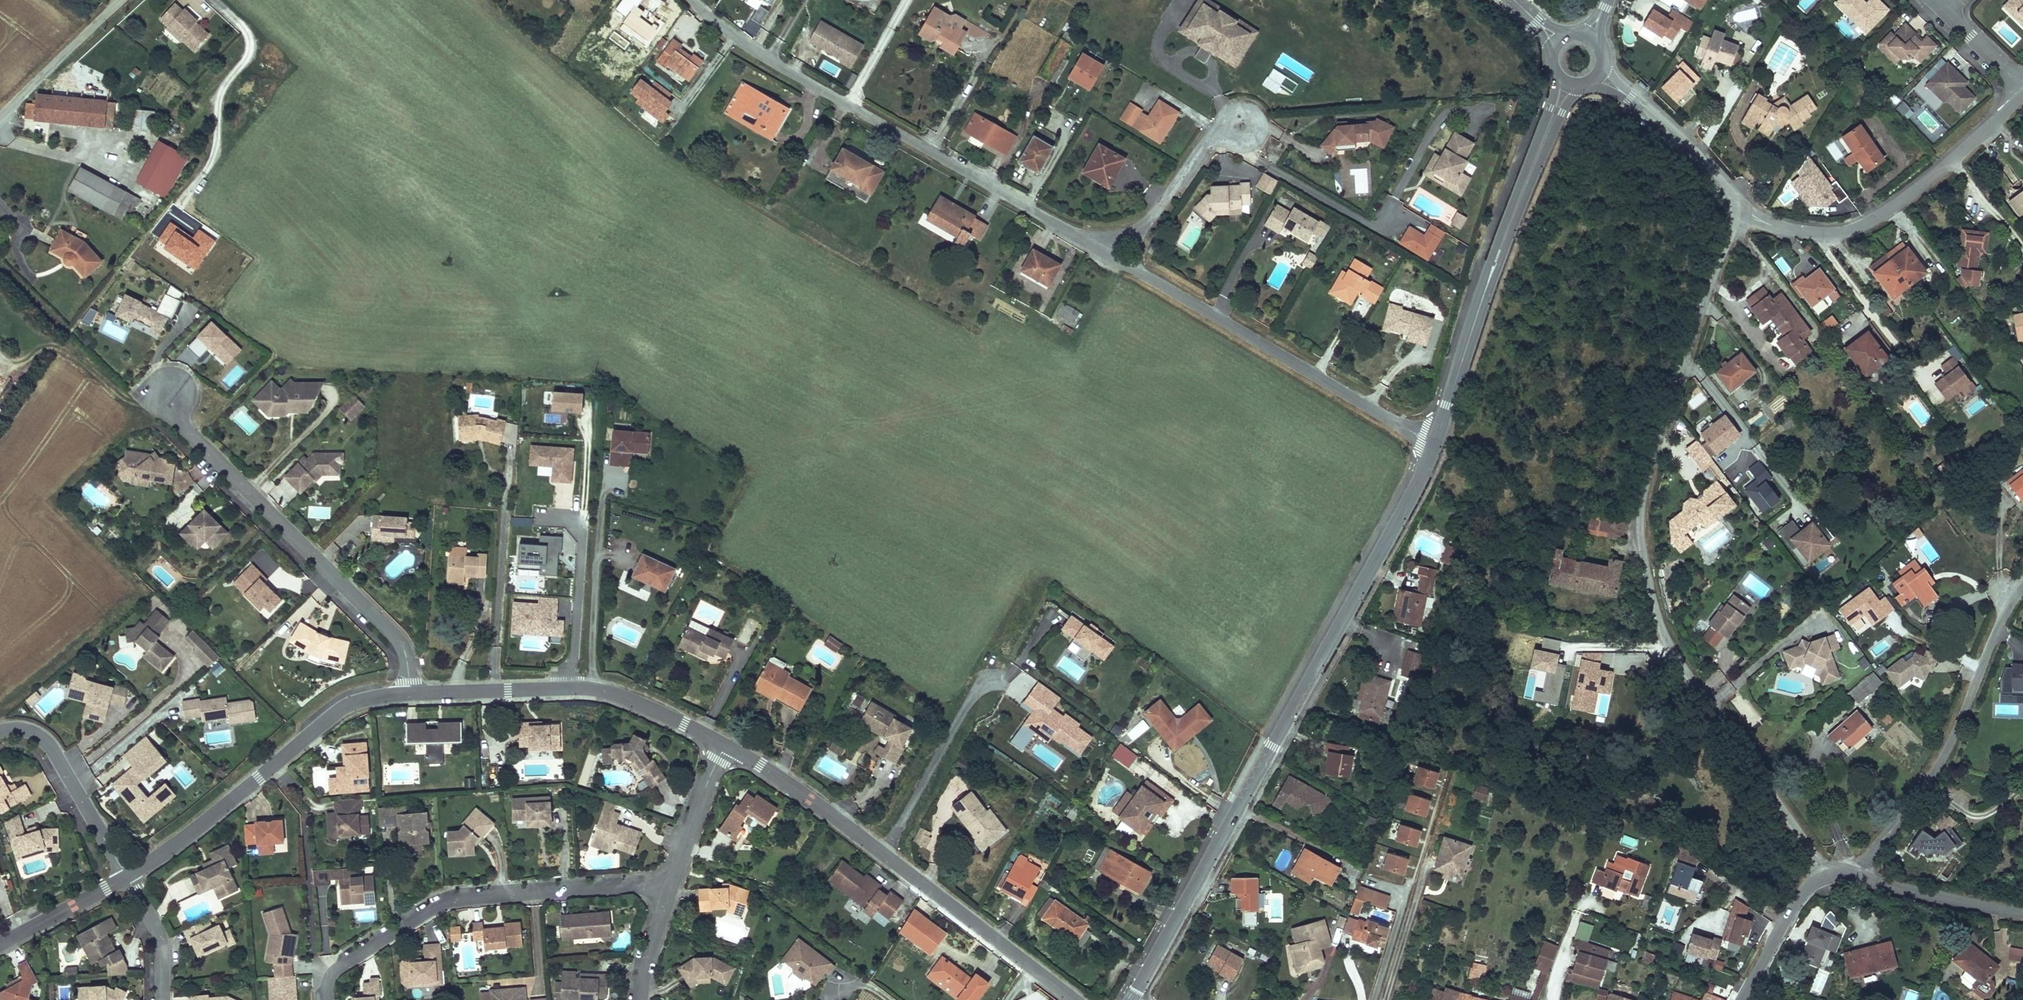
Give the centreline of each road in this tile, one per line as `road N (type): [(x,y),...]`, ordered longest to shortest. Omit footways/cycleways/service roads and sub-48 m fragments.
road 1 (tertiary): [(1826,873),(1666,638),(1639,529),(1711,278),(1741,211)]
road 2 (tertiary): [(1435,443),(1131,999)]
road 3 (unclassified): [(1074,230),(742,40),(695,0)]
road 4 (residential): [(1074,999),(770,766),(717,738)]
road 5 (residential): [(405,679),(400,635),(159,399),(173,382)]
road 6 (residential): [(324,999),(322,969),(443,898),(669,880)]
road 7 (residential): [(405,679),(345,692),(159,848),(121,870)]
road 8 (residential): [(1856,876),(1944,757),(2022,581)]
road 9 (unclassified): [(1435,443),(1142,270)]
road 10 (residential): [(1741,211),(1817,232),(1867,225),(1958,157),(2022,95)]
road 11 (residential): [(717,738),(629,691),(590,680),(405,679)]
road 12 (tertiary): [(1536,159),(1494,258),(1435,443)]
road 13 (residential): [(0,734),(29,733),(46,745),(121,870)]
road 14 (tertiary): [(1856,876),(2022,914)]
road 15 (unclassified): [(119,0),(0,113)]
road 16 (tertiary): [(1743,999),(1795,906),(1826,873)]
road 17 (residential): [(717,738),(669,880)]
road 18 (residential): [(156,999),(154,929),(121,870)]
road 19 (residential): [(121,870),(0,933)]
road 20 (unclassified): [(1242,125),(1216,131),(1153,217)]
road 21 (tertiary): [(1695,153),(1604,60)]
road 22 (tertiary): [(1588,84),(1628,100),(1695,153)]
road 23 (residential): [(669,880),(645,945),(637,999)]

